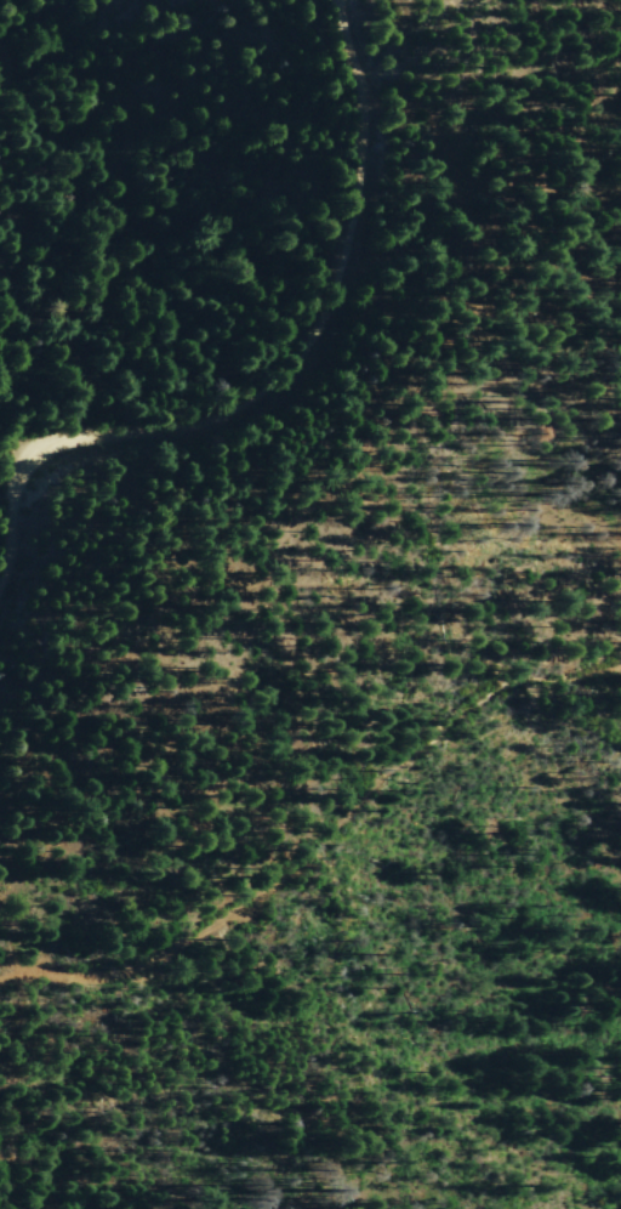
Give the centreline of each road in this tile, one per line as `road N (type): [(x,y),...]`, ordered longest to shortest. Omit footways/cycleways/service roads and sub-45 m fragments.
road 1 (residential): [(0,590),(55,506),(135,438),(249,411),(370,209),(380,0)]

